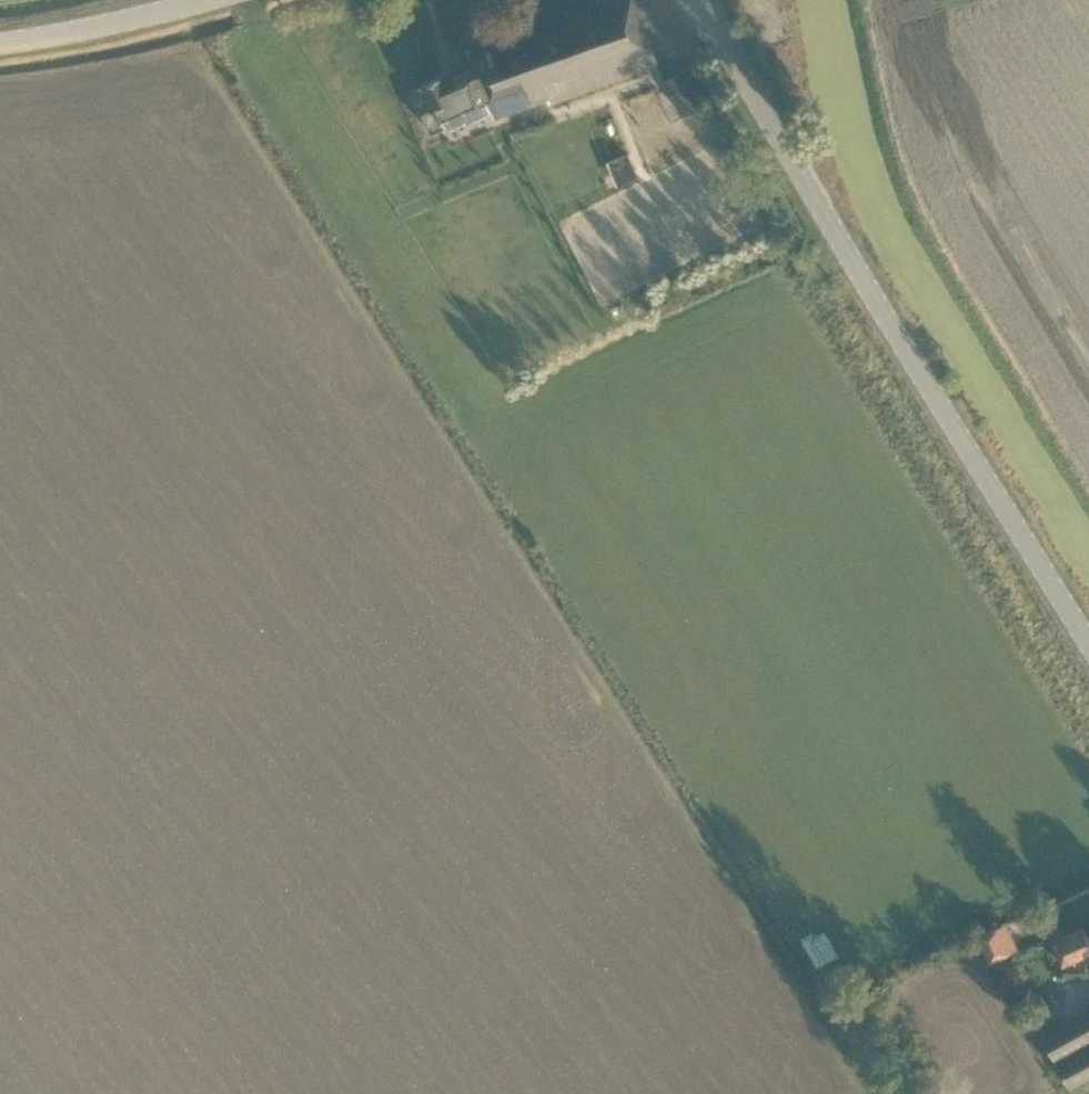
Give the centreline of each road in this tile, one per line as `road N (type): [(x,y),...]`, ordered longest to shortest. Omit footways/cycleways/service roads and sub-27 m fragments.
road 1 (tertiary): [(1088,649),(861,284),(702,0)]
road 2 (tertiary): [(0,46),(91,33),(207,0)]

